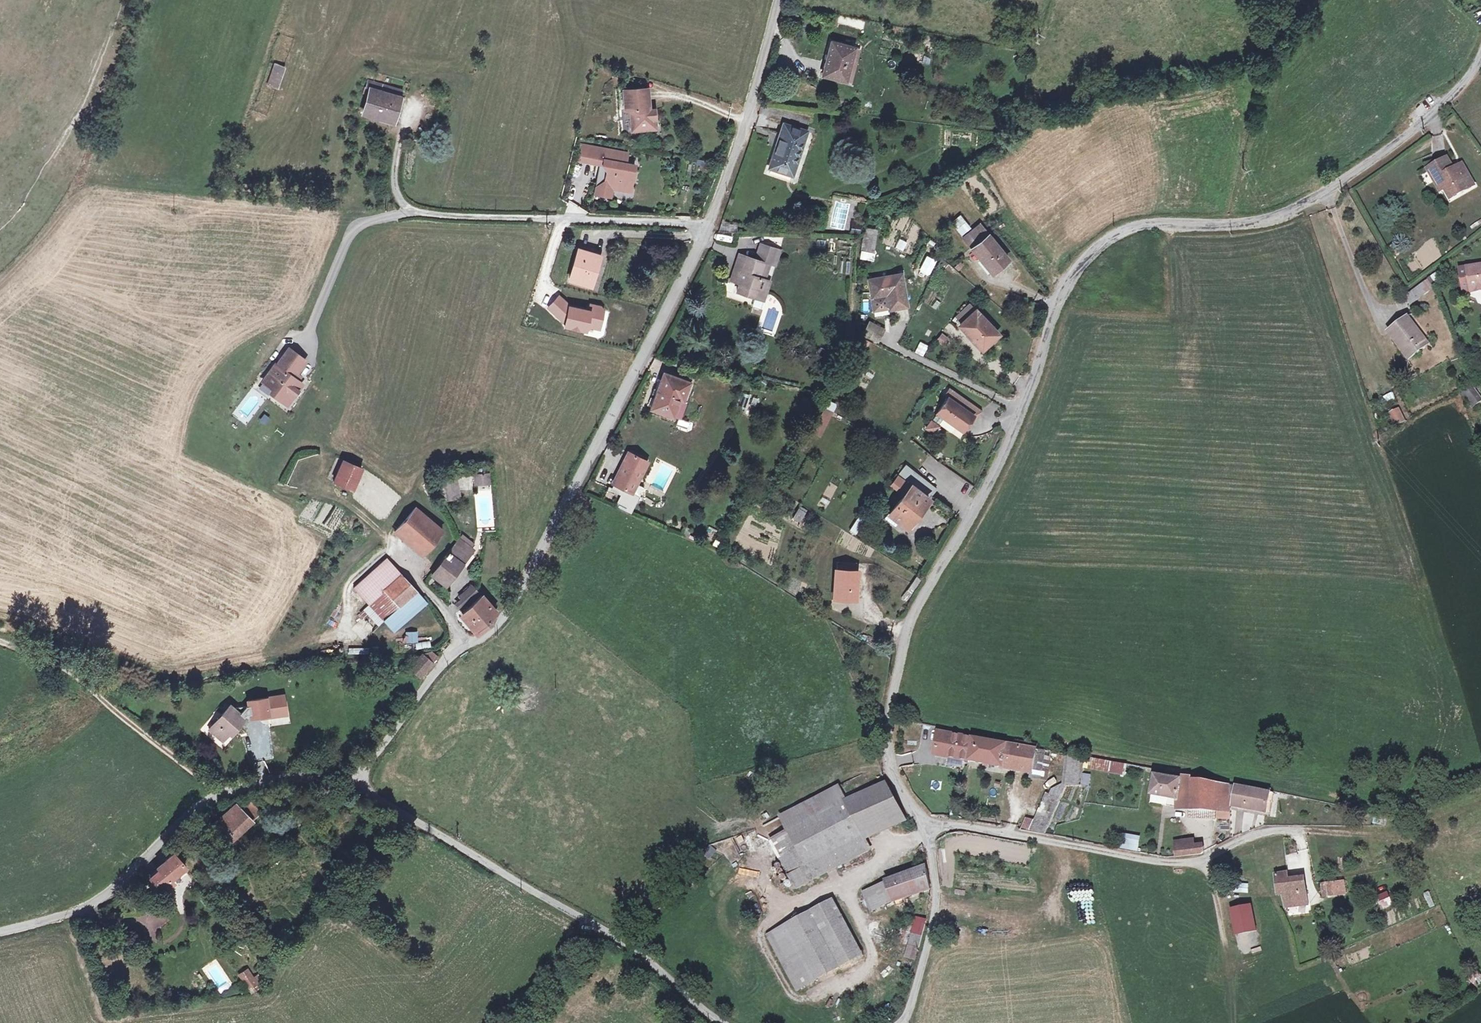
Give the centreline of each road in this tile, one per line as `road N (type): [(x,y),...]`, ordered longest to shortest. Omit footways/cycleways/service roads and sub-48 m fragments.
road 1 (unclassified): [(926,825),(893,773),(887,738),(907,634),(1015,429),(1060,293),(1080,259),(1123,230),(1151,223),(1261,221),(1298,209),(1423,122),(1480,60)]
road 2 (residential): [(708,225),(510,608),(467,644)]
road 3 (residential): [(708,225),(411,212),(364,222),(348,238),(307,335)]
road 4 (unclassified): [(359,774),(412,818),(628,946),(725,1022)]
road 5 (unclassified): [(359,774),(219,795),(98,902),(0,932)]
road 6 (residential): [(926,825),(1164,862),(1206,859),(1275,827),(1314,830)]
road 7 (track): [(219,795),(83,680),(0,640)]
road 8 (residential): [(779,0),(708,225)]
road 9 (unclassified): [(904,1022),(936,903),(926,825)]
road 10 (residential): [(467,644),(439,667),(359,774)]
road 11 (residential): [(393,539),(409,572),(467,644)]

